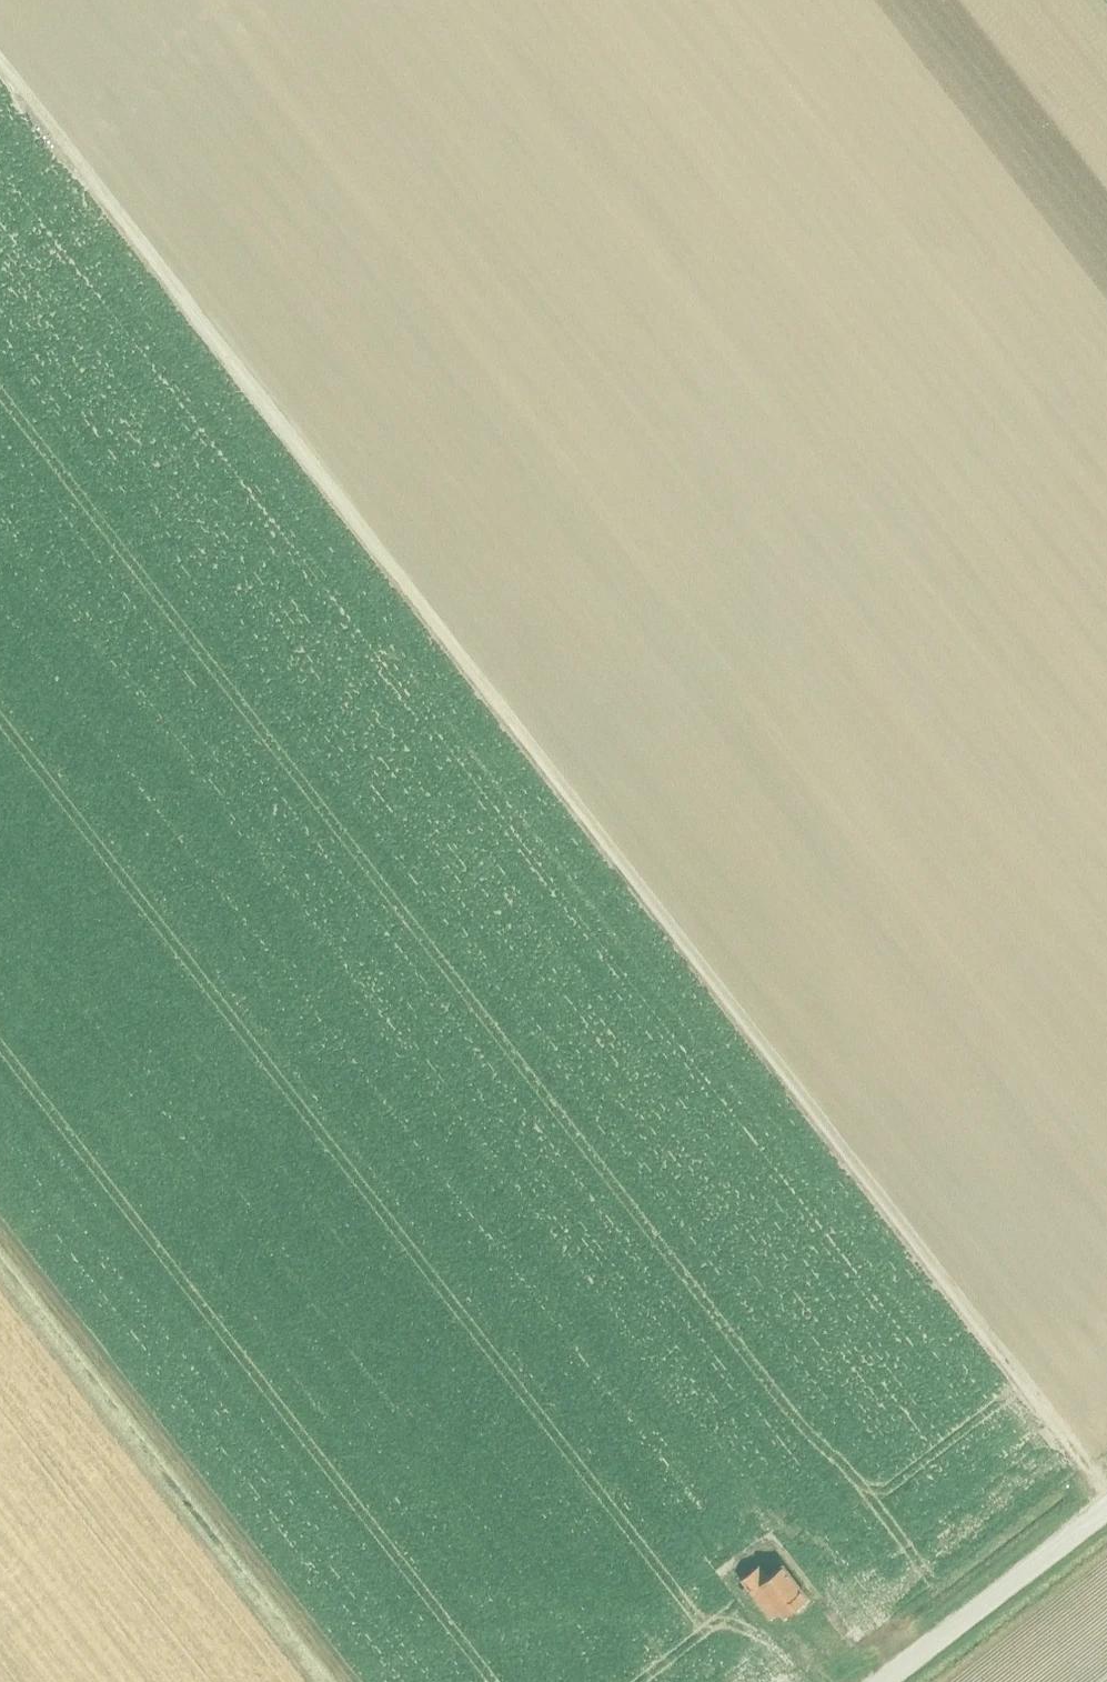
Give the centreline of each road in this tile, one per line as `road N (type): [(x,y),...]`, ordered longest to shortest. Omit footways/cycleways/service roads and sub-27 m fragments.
road 1 (unclassified): [(879,1681),(1106,1511)]

